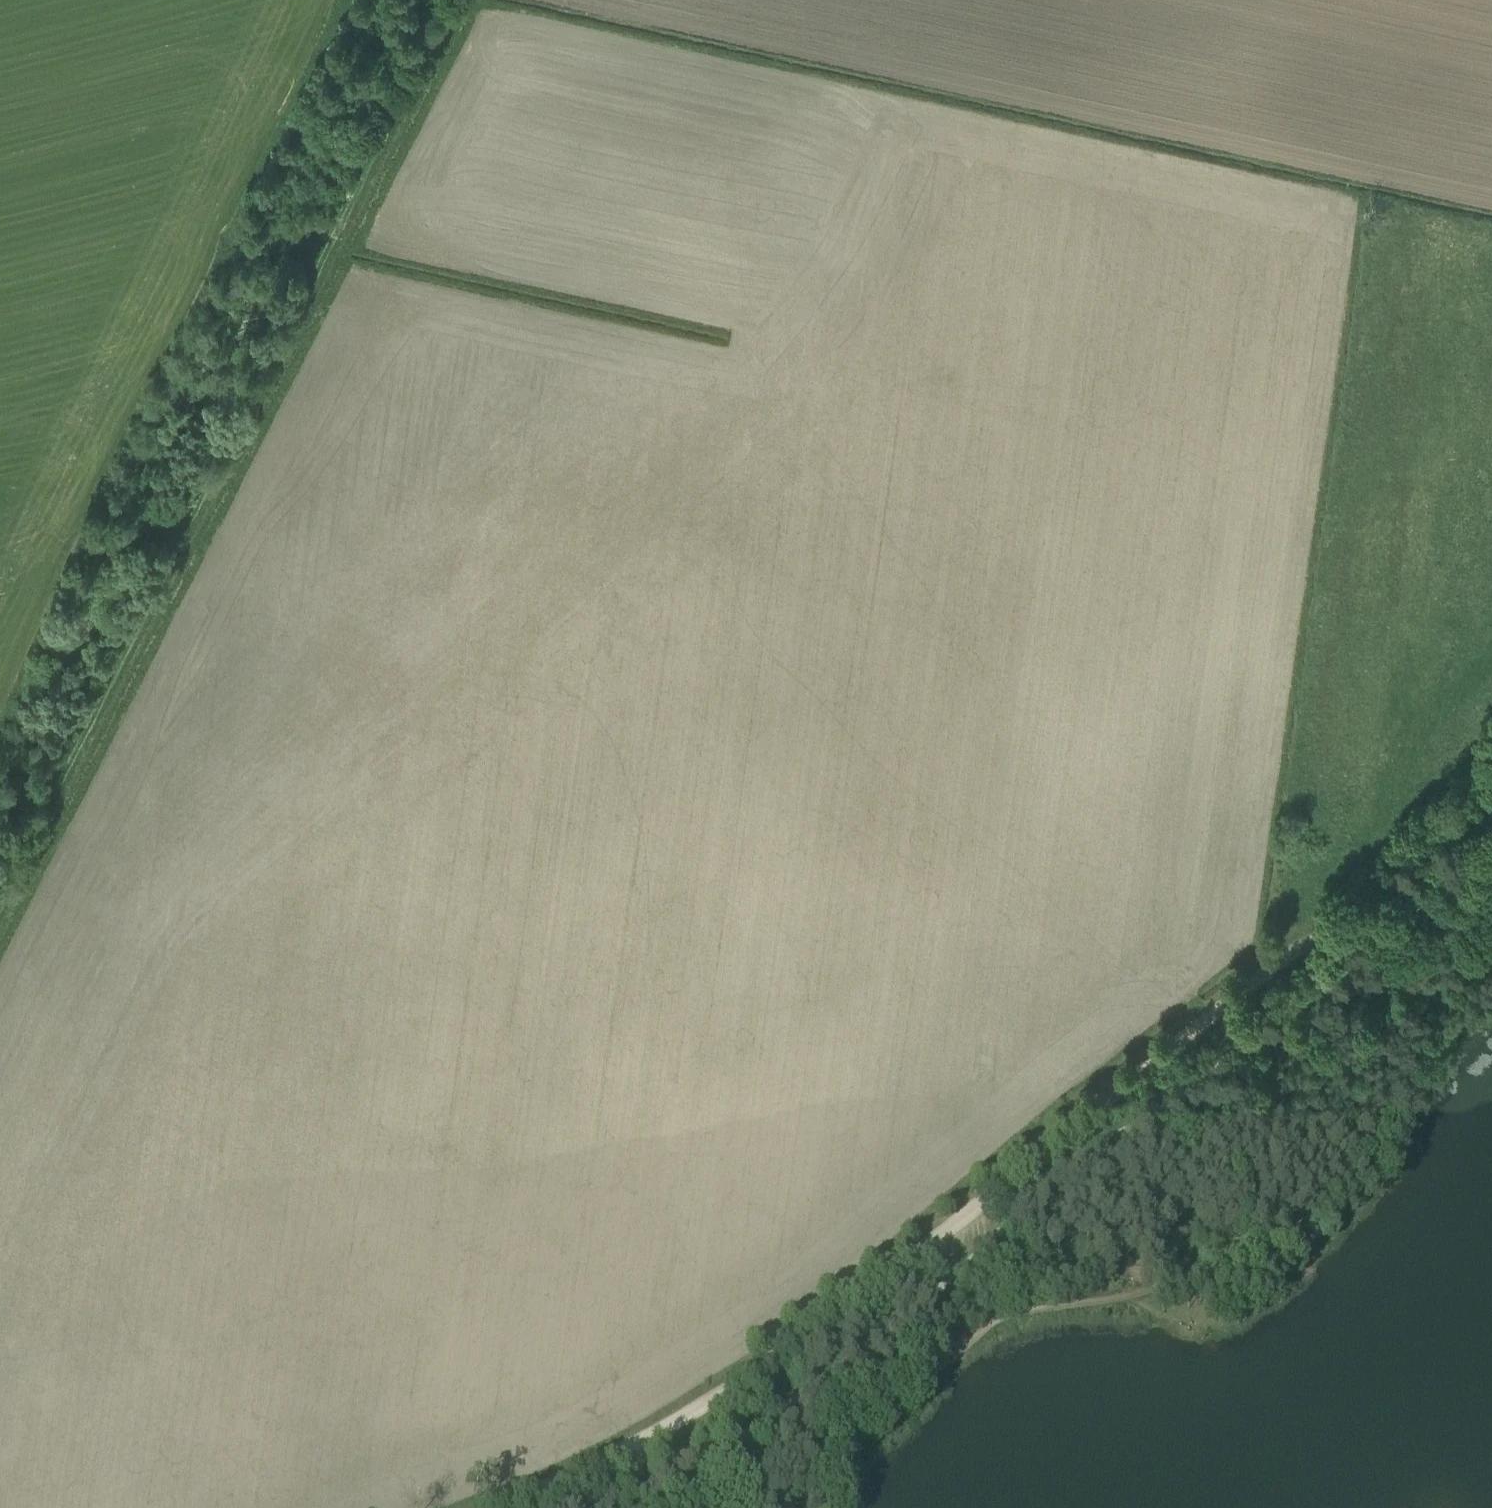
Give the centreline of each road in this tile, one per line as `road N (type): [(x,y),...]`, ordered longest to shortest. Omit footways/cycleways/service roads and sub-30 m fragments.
road 1 (track): [(1491,897),(1302,947),(770,1366),(646,1447),(496,1507)]

